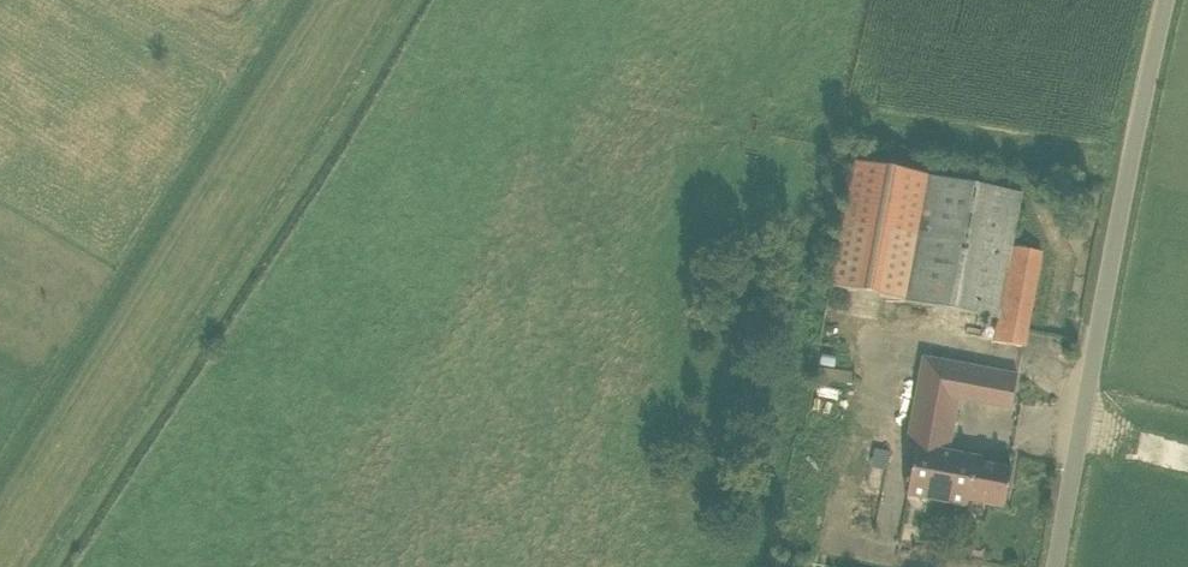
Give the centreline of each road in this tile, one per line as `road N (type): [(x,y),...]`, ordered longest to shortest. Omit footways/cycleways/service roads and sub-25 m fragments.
road 1 (unclassified): [(1053,566),(1119,208),(1168,0)]

